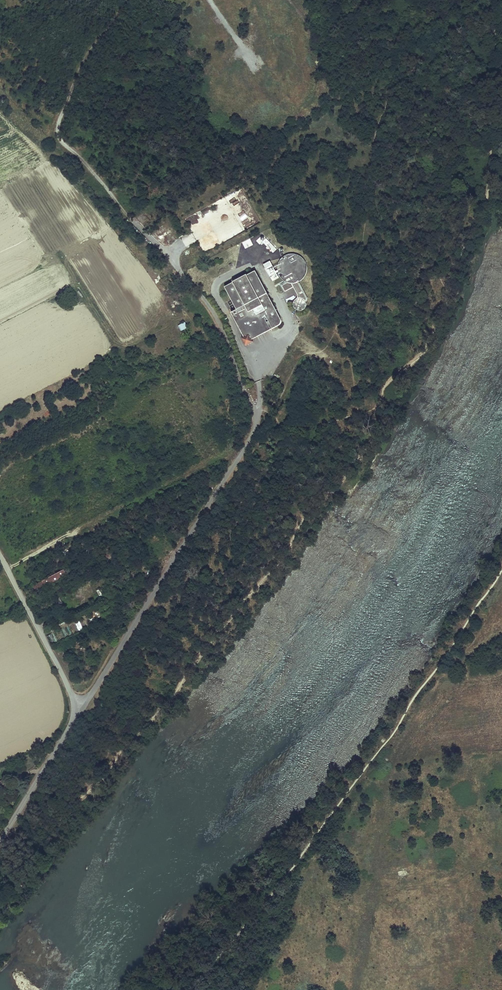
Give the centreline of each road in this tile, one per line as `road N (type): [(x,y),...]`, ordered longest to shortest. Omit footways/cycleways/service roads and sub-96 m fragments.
road 1 (unclassified): [(78,707),(254,432)]
road 2 (unclassified): [(78,707),(0,558)]
road 3 (unclassified): [(0,841),(78,707)]

